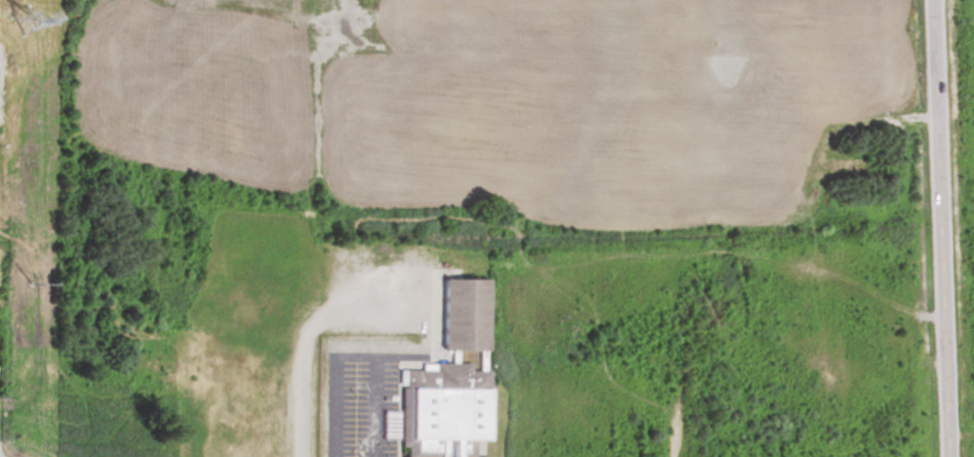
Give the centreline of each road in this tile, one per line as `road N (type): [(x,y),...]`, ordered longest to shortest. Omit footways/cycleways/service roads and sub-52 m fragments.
road 1 (residential): [(956,456),(938,0)]

